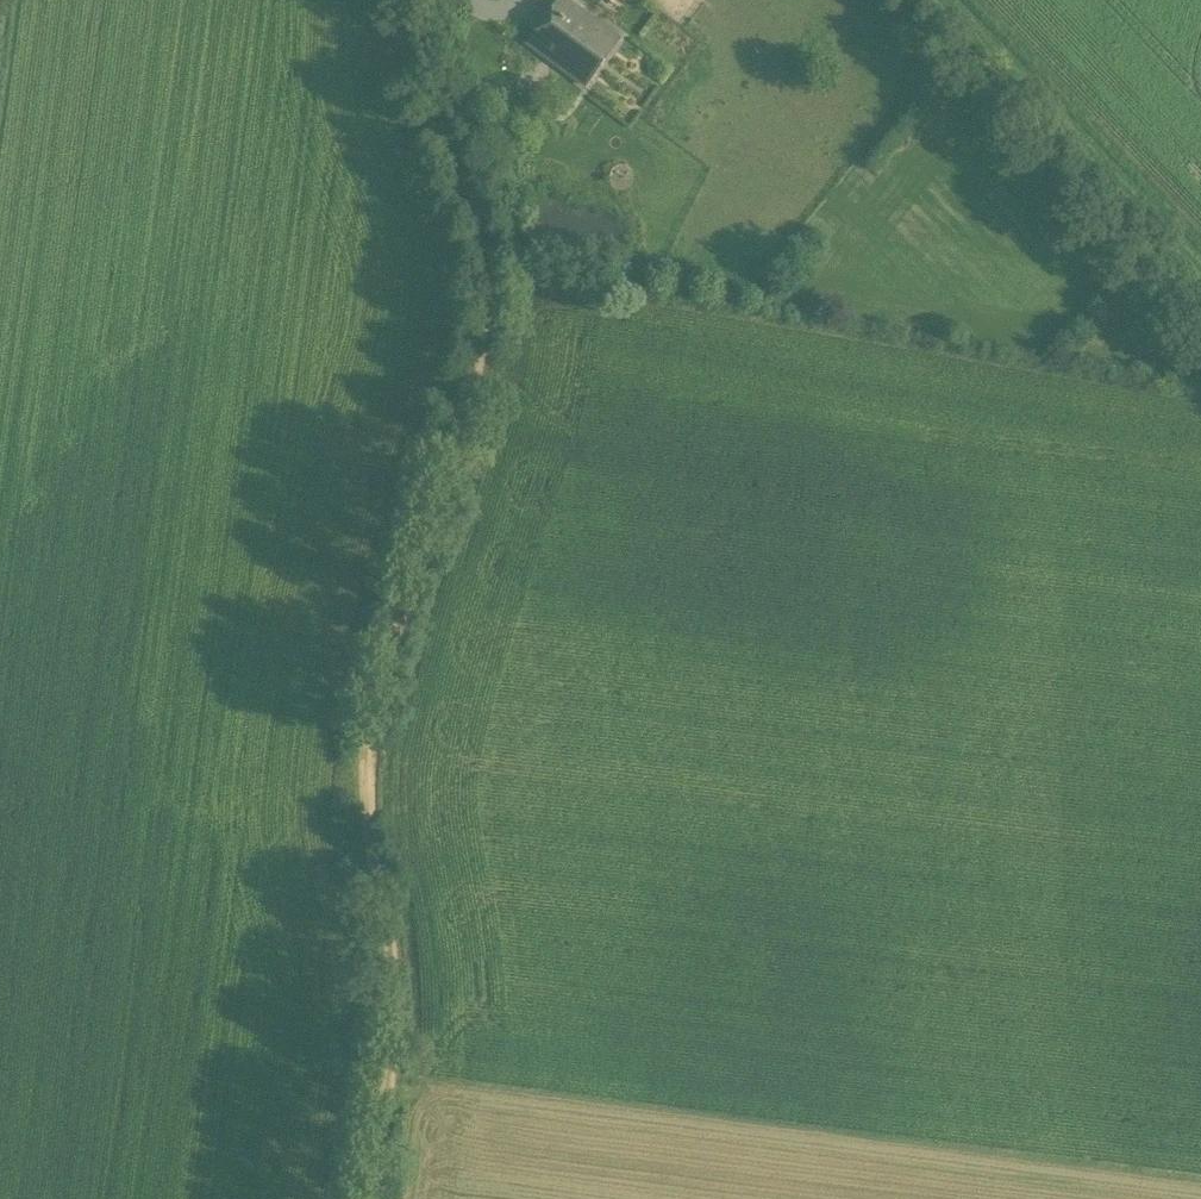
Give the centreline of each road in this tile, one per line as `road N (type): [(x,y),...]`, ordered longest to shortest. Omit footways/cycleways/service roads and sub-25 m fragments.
road 1 (track): [(369,1198),(393,1029),(367,810),(369,738),(477,369),(488,291),(480,228),(421,62),(426,0)]

